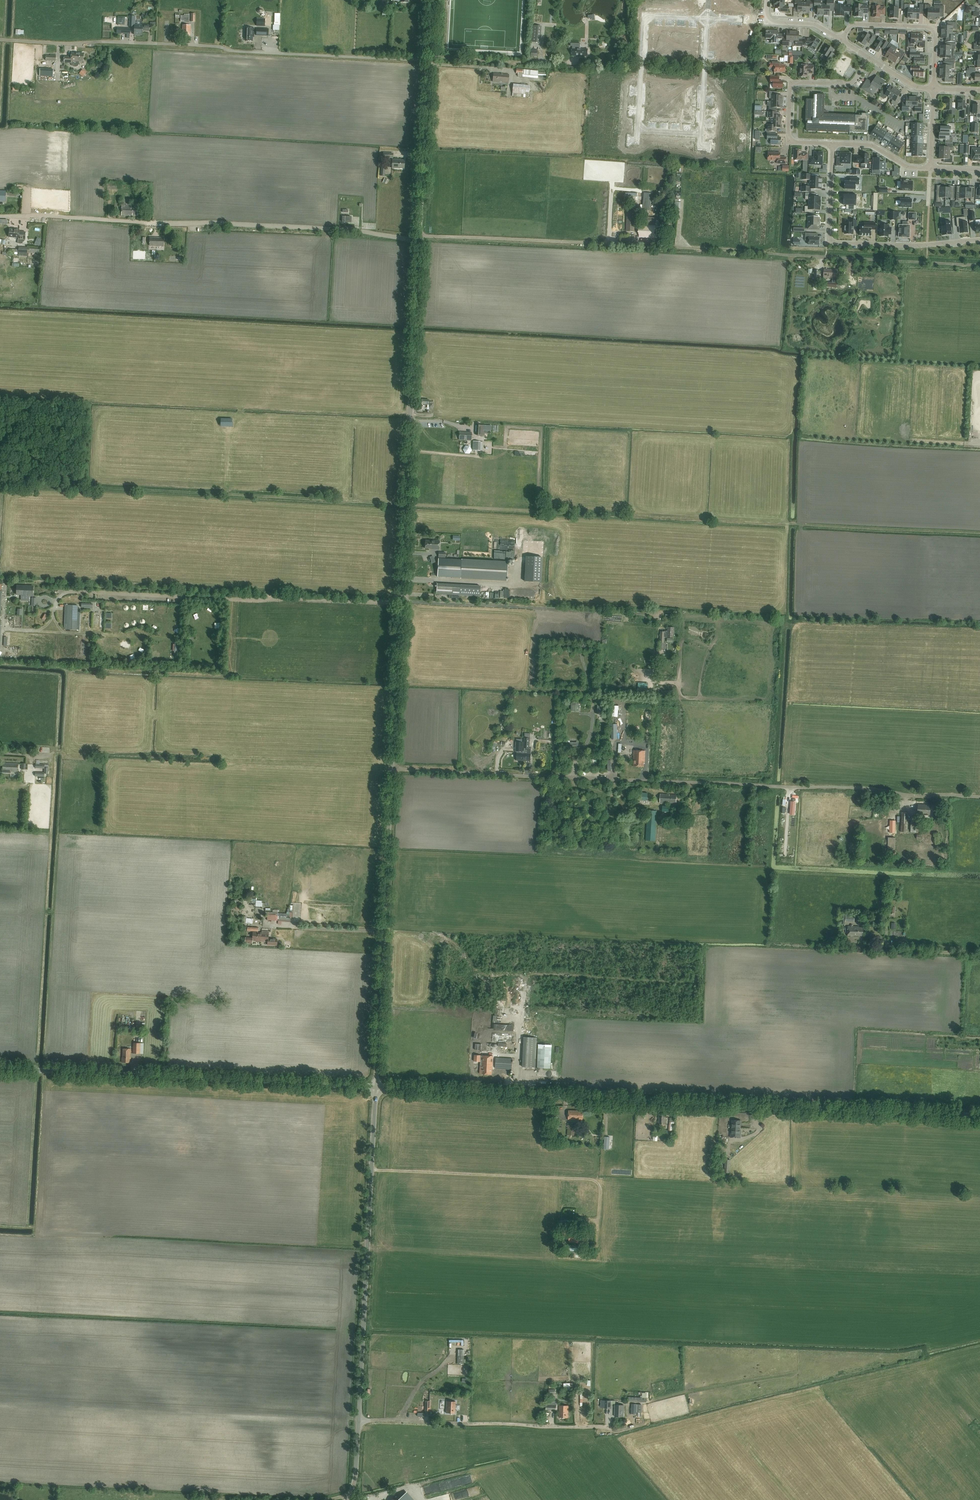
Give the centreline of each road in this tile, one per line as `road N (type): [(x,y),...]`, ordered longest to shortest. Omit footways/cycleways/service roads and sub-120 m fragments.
road 1 (unclassified): [(376,1087),(428,60)]
road 2 (track): [(979,628),(676,610),(82,592),(0,580)]
road 3 (unclassified): [(979,1116),(376,1087)]
road 4 (track): [(979,954),(384,931)]
road 5 (track): [(392,768),(979,797)]
road 6 (track): [(406,504),(979,534)]
road 7 (track): [(979,265),(420,236)]
road 8 (unclassified): [(0,40),(428,60)]
road 9 (track): [(419,241),(318,228),(0,217)]
road 10 (unclassified): [(347,1499),(356,1470),(376,1087)]
road 11 (track): [(406,504),(0,484)]
road 12 (unclassified): [(376,1087),(0,1067)]
road 13 (track): [(447,933),(481,973),(495,977),(686,982)]
road 14 (residential): [(833,144),(829,242),(979,239)]
road 15 (track): [(3,628),(201,640)]
road 16 (residential): [(868,57),(853,82),(791,82),(791,140),(833,144)]
road 17 (residential): [(638,130),(648,16),(708,19)]
road 18 (residential): [(934,89),(932,27),(853,24),(842,40)]

